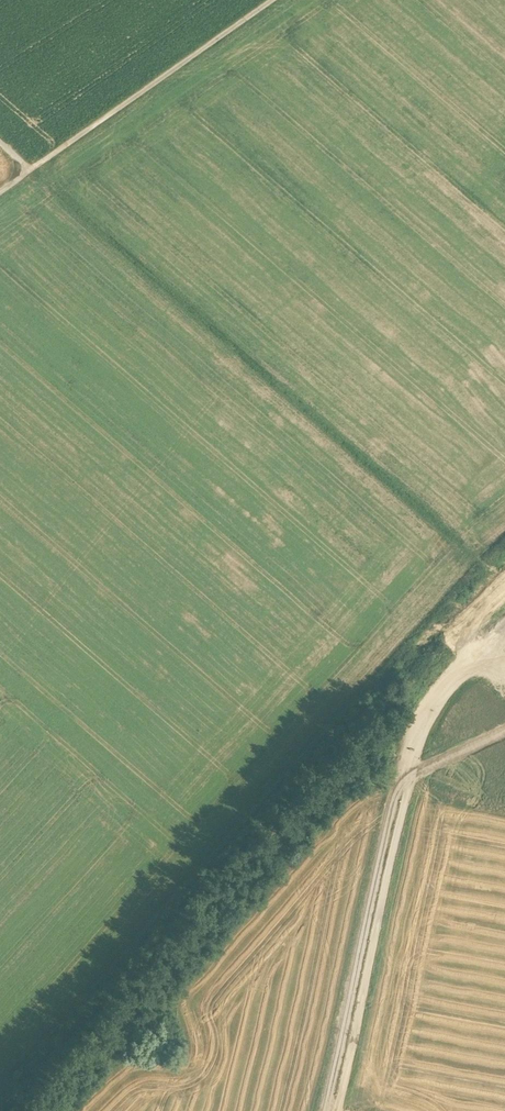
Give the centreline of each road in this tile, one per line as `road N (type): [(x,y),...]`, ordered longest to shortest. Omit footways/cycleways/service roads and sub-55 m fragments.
road 1 (track): [(483,566),(45,1046),(12,1110)]
road 2 (track): [(0,144),(397,493)]
road 3 (track): [(276,0),(0,193)]
road 4 (track): [(504,548),(483,566),(397,493)]

